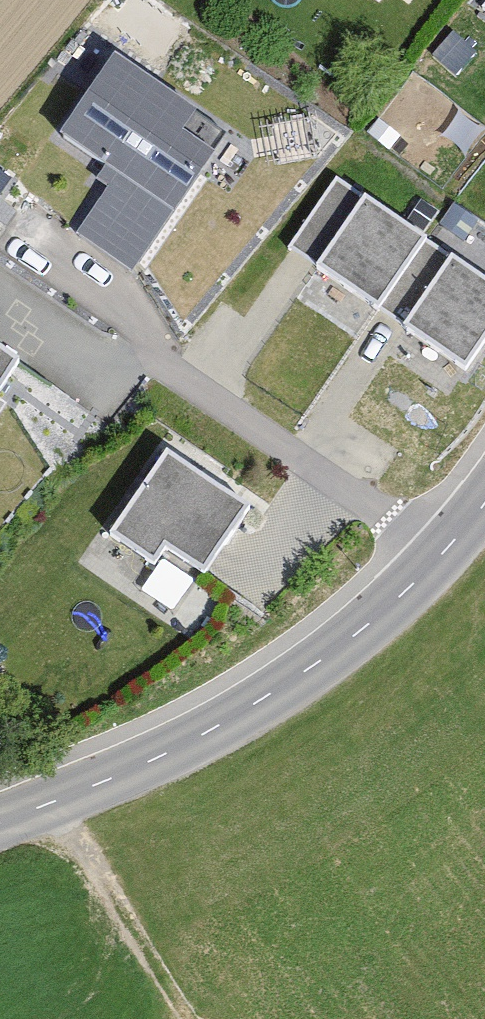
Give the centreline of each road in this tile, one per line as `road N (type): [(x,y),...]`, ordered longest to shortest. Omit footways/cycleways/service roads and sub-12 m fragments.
road 1 (tertiary): [(0,824),(159,757),(306,671),(400,596),(484,502)]
road 2 (track): [(190,1018),(53,803)]

